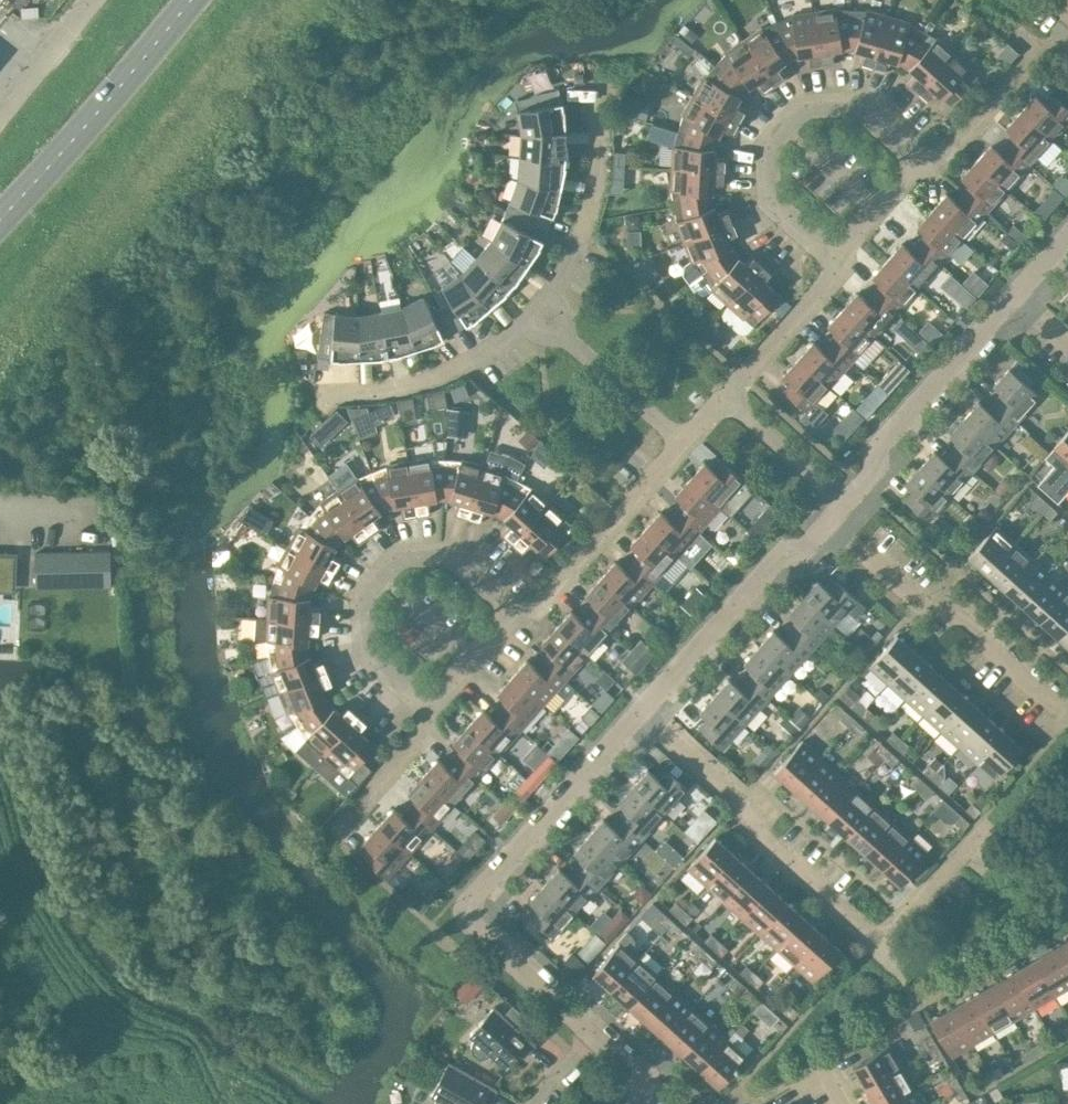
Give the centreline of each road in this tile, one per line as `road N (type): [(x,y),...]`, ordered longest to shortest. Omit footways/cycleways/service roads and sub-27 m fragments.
road 1 (residential): [(982,829),(879,944),(759,831),(740,798),(641,710)]
road 2 (residential): [(594,1036),(481,931),(472,898),(641,710)]
road 3 (residential): [(832,253),(776,201),(774,141),(810,105),(853,103),(919,157)]
road 4 (residential): [(428,706),(368,645),(366,597),(397,562),(451,558),(512,610)]
road 5 (residential): [(1067,705),(1054,703),(951,608),(929,611),(829,523)]
road 6 (secondary): [(0,219),(192,0)]
road 7 (residential): [(844,505),(875,471),(874,447),(1014,293)]
road 8 (residential): [(641,710),(777,553),(803,552),(829,523)]
road 9 (residential): [(512,610),(542,599),(681,443)]
road 10 (residential): [(313,395),(430,380),(491,349),(518,324)]
road 11 (residential): [(549,291),(598,191),(597,86)]
road 12 (residential): [(722,396),(829,276),(832,253)]
road 13 (residential): [(919,157),(936,153),(1042,42)]
road 14 (residential): [(844,505),(722,396)]
road 15 (residential): [(331,828),(416,734),(428,706)]
road 16 (residential): [(681,443),(569,340)]
road 17 (unclassified): [(0,112),(90,0)]
road 18 (residential): [(832,253),(919,157)]
road 19 (residential): [(428,706),(512,610)]

